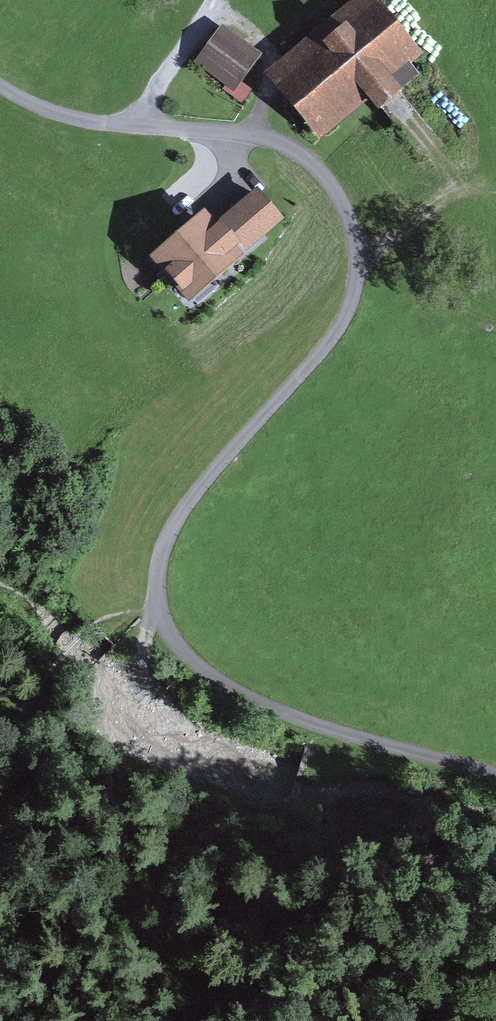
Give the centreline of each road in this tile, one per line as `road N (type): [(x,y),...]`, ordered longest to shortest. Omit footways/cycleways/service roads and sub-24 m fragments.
road 1 (track): [(136,125),(246,134),(302,156),(333,185),(357,259),(353,300),(333,337),(173,526),(160,559),(161,608)]
road 2 (track): [(161,608),(185,655),(225,685),(316,725),(495,774)]
road 3 (track): [(216,0),(136,125)]
road 4 (track): [(161,608),(93,623),(46,677)]

